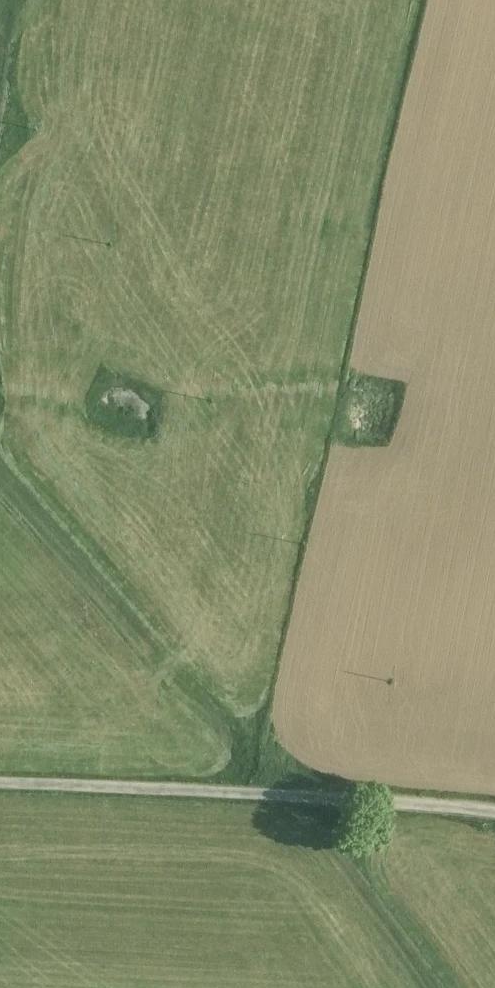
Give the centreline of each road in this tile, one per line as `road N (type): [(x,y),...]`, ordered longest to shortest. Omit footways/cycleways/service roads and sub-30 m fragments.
road 1 (track): [(0,787),(494,815)]

